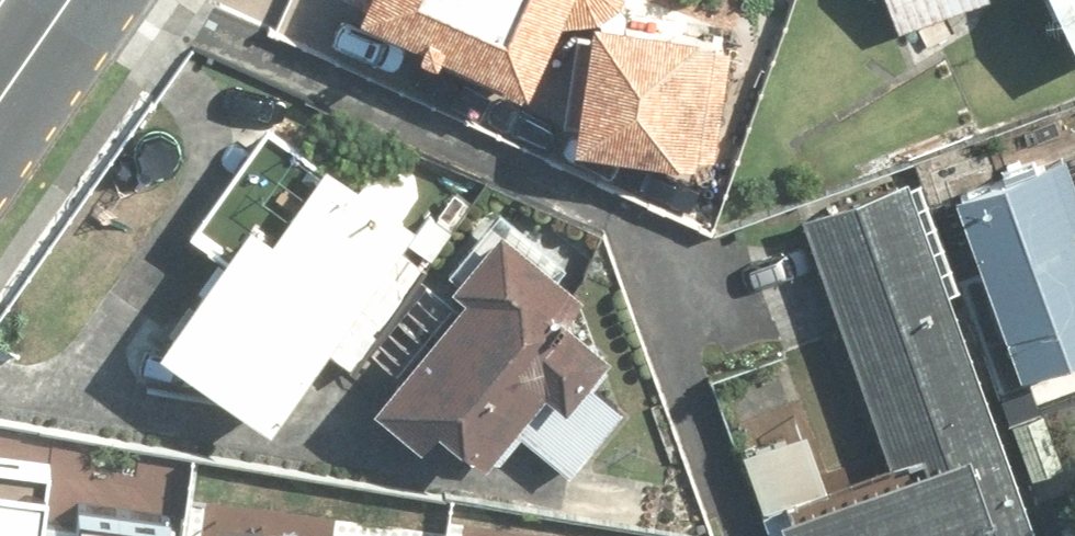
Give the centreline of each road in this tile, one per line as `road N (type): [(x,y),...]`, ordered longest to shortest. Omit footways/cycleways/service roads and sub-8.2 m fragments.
road 1 (tertiary): [(0,105),(73,0)]

